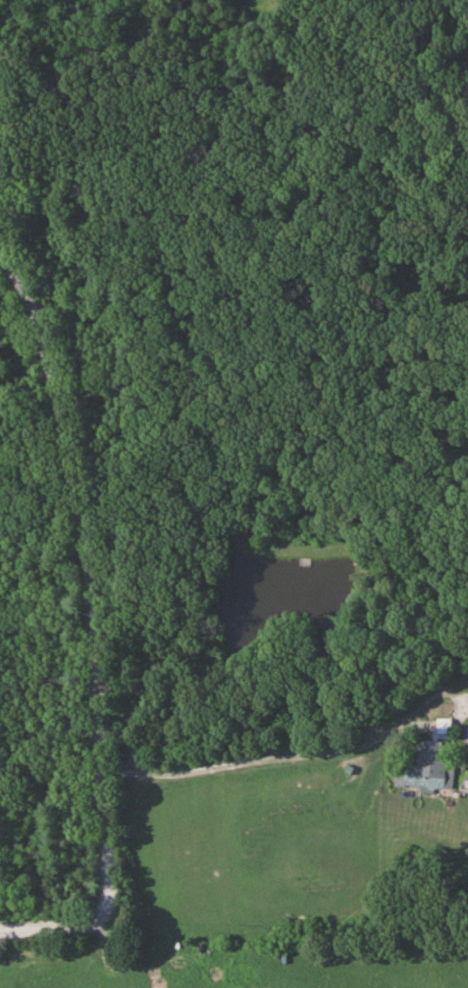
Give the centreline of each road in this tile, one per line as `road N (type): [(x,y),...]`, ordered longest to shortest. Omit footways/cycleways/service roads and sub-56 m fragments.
road 1 (residential): [(0,924),(94,916),(103,840),(81,523),(51,393),(0,262)]

